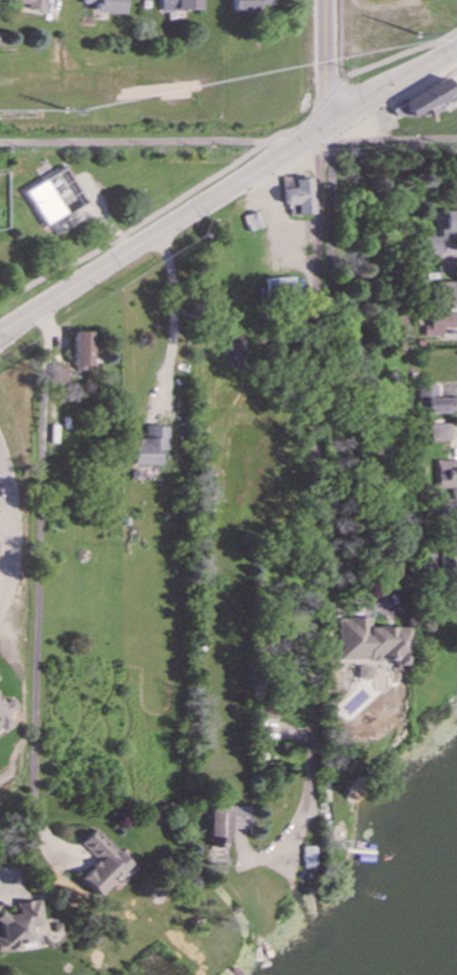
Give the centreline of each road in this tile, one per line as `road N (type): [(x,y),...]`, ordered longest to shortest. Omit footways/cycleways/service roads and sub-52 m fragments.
road 1 (residential): [(330,140),(309,819),(98,940)]
road 2 (tertiary): [(456,51),(0,334)]
road 3 (residential): [(0,445),(15,492),(15,553),(0,608)]
road 4 (residential): [(324,0),(326,131)]

